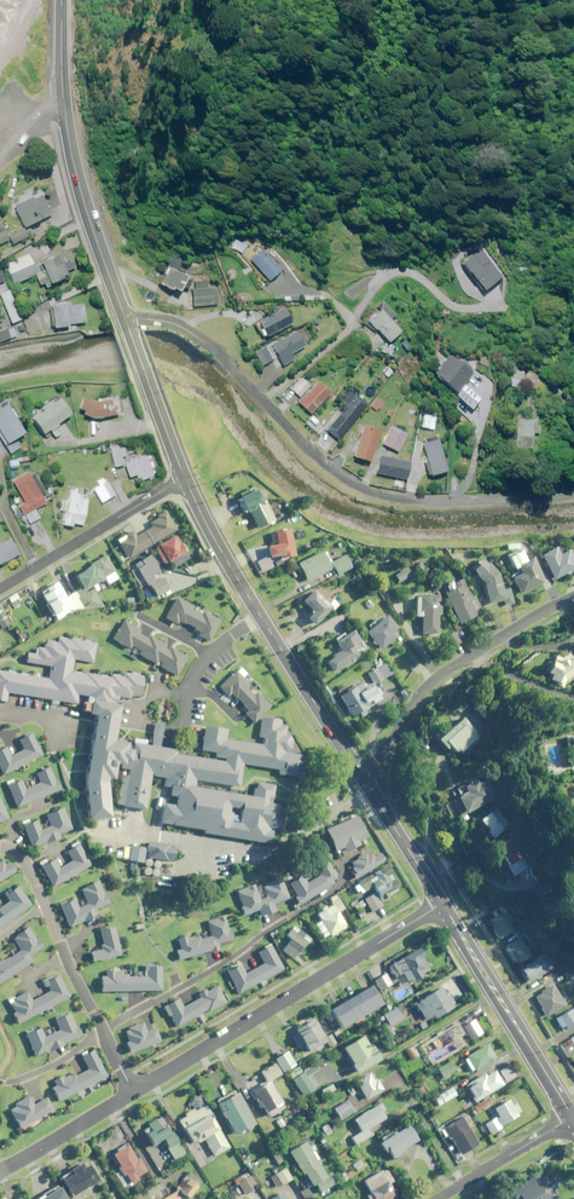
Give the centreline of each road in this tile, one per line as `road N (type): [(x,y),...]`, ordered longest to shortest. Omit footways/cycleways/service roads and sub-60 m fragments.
road 1 (residential): [(124,319),(169,322),(193,334),(307,449),(363,489),(430,501),(573,487)]
road 2 (residential): [(132,1094),(442,903)]
road 3 (primary): [(369,789),(260,618),(184,478)]
road 4 (residential): [(102,1029),(223,964),(339,885),(342,876),(326,849),(306,848)]
road 5 (primary): [(124,319),(66,132),(60,0)]
road 6 (residential): [(369,789),(431,681),(573,596)]
road 7 (primary): [(573,1117),(442,903)]
road 8 (residential): [(184,478),(0,587)]
road 9 (residential): [(0,846),(27,867),(102,1029)]
road 10 (primary): [(184,478),(124,319)]
road 11 (residential): [(438,1198),(573,1117)]
road 12 (residential): [(0,1170),(132,1094)]
road 13 (primary): [(442,903),(369,789)]

